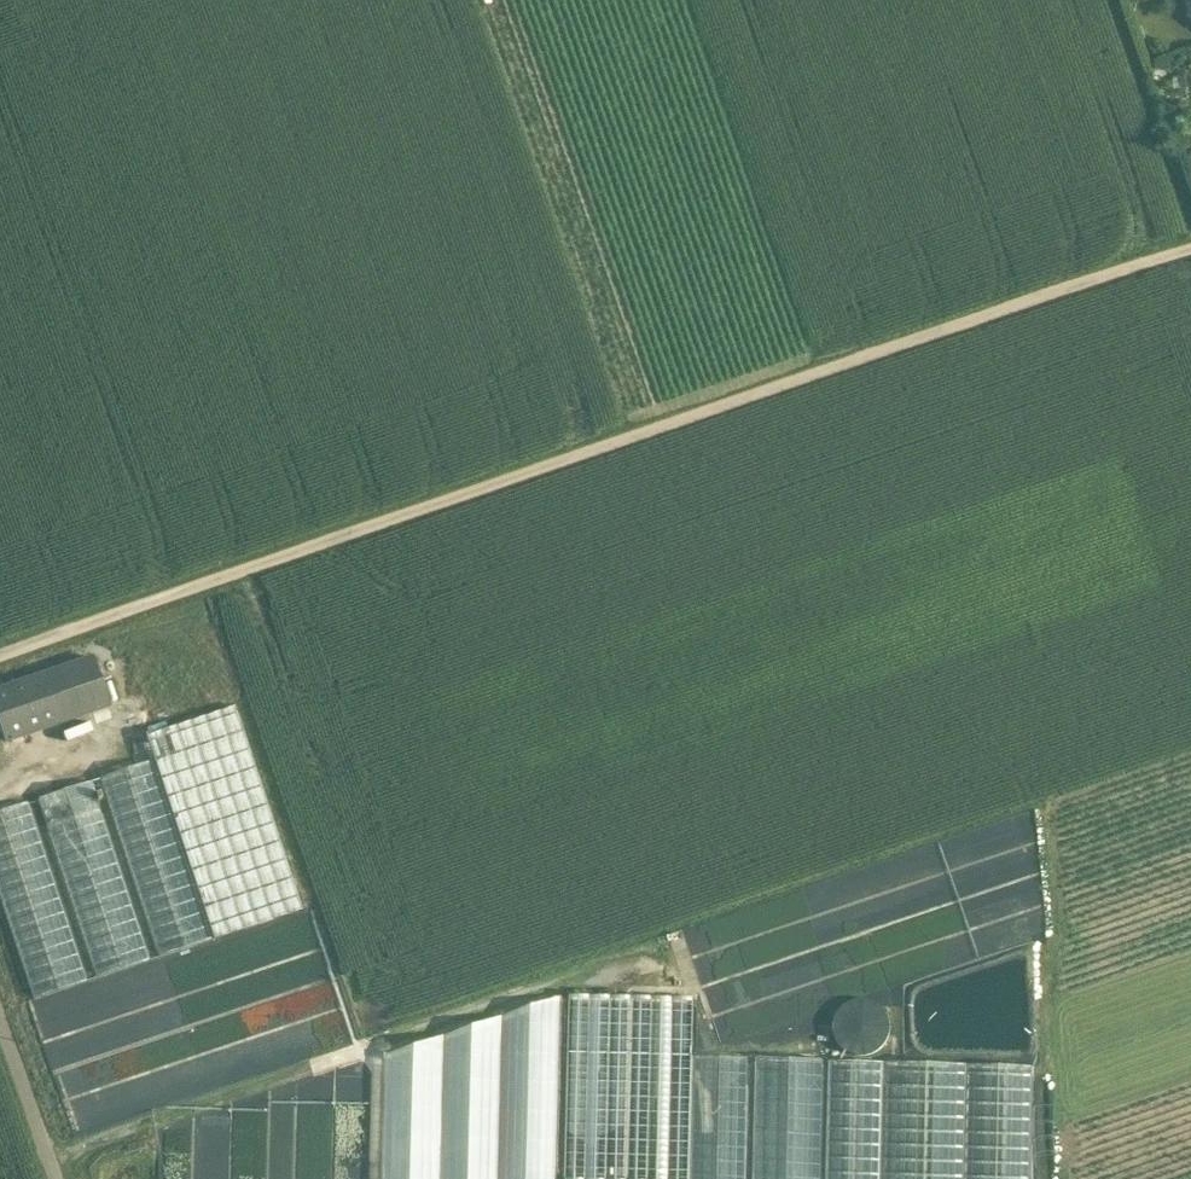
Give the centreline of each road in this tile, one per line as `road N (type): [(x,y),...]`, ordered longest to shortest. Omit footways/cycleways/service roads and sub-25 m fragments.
road 1 (track): [(0,656),(1190,249)]
road 2 (unclassified): [(55,1178),(0,1023)]

